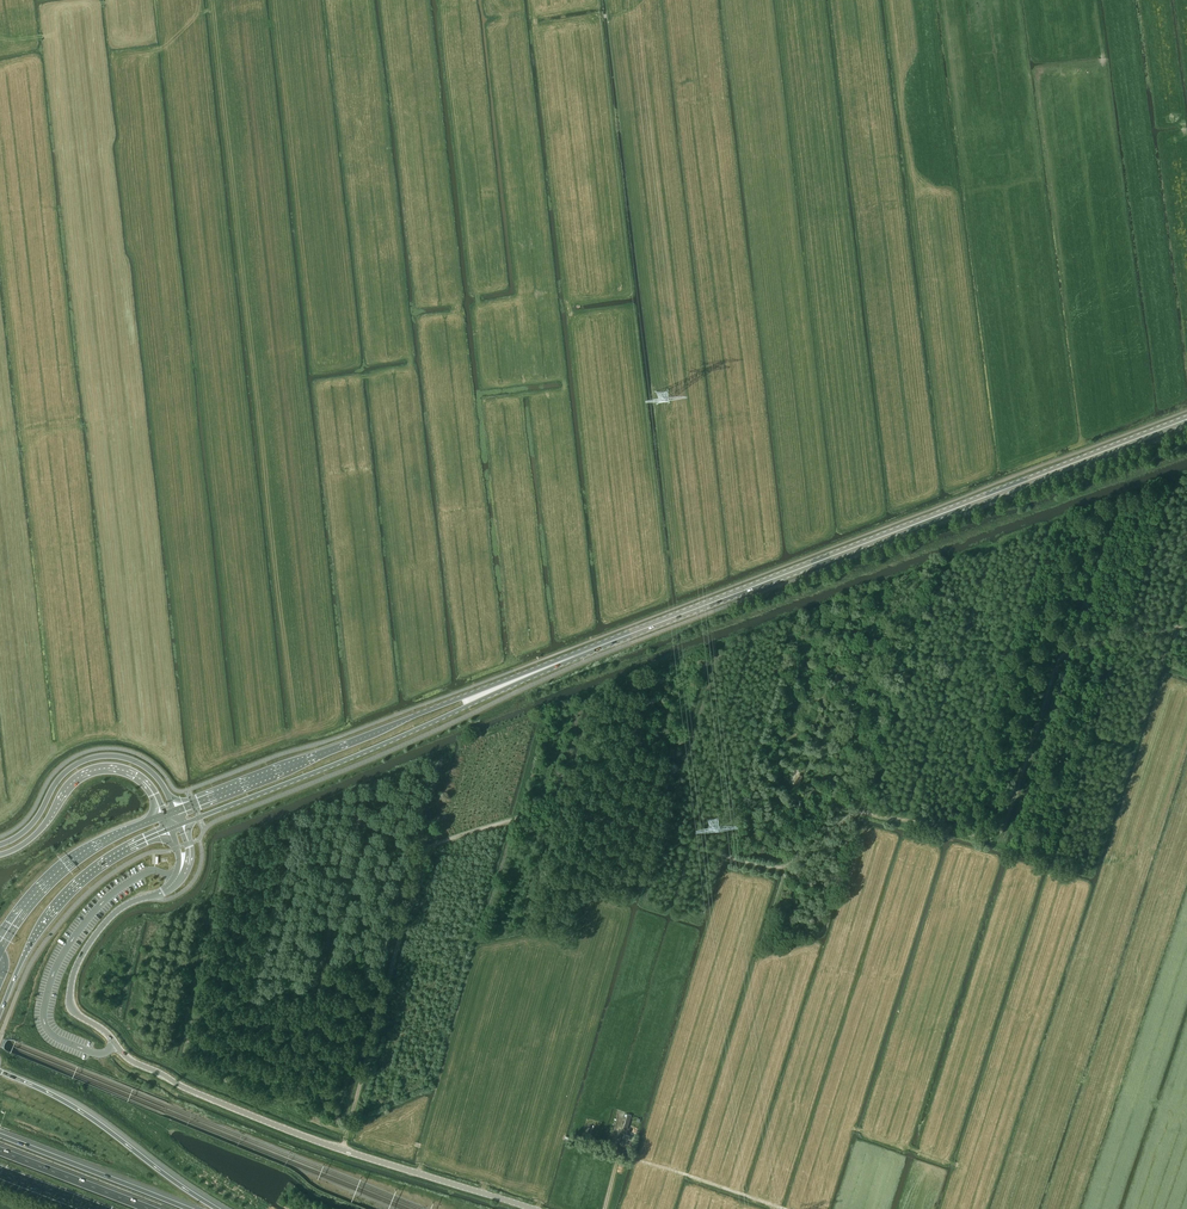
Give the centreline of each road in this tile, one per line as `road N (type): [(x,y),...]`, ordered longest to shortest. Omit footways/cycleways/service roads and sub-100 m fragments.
road 1 (primary): [(496,688),(1186,419)]
road 2 (tertiary): [(535,1208),(323,1142),(128,1058),(72,1009),(73,972),(113,914),(153,896)]
road 3 (primary): [(496,688),(175,810)]
road 4 (primary): [(182,824),(387,742),(496,688)]
road 5 (motorway): [(220,1208),(71,1106),(0,1071)]
road 6 (primary): [(0,1013),(34,937),(67,893),(118,852),(168,830)]
road 7 (tertiary): [(175,810),(159,779),(136,762),(89,759),(63,775),(31,825),(0,845)]
road 8 (tertiary): [(0,855),(33,837),(71,784),(96,770),(136,776),(162,816)]
road 9 (primary): [(162,816),(58,872),(11,924),(0,951)]
road 10 (motorway): [(189,1208),(0,1135)]
road 11 (motorway): [(148,1208),(0,1151)]

